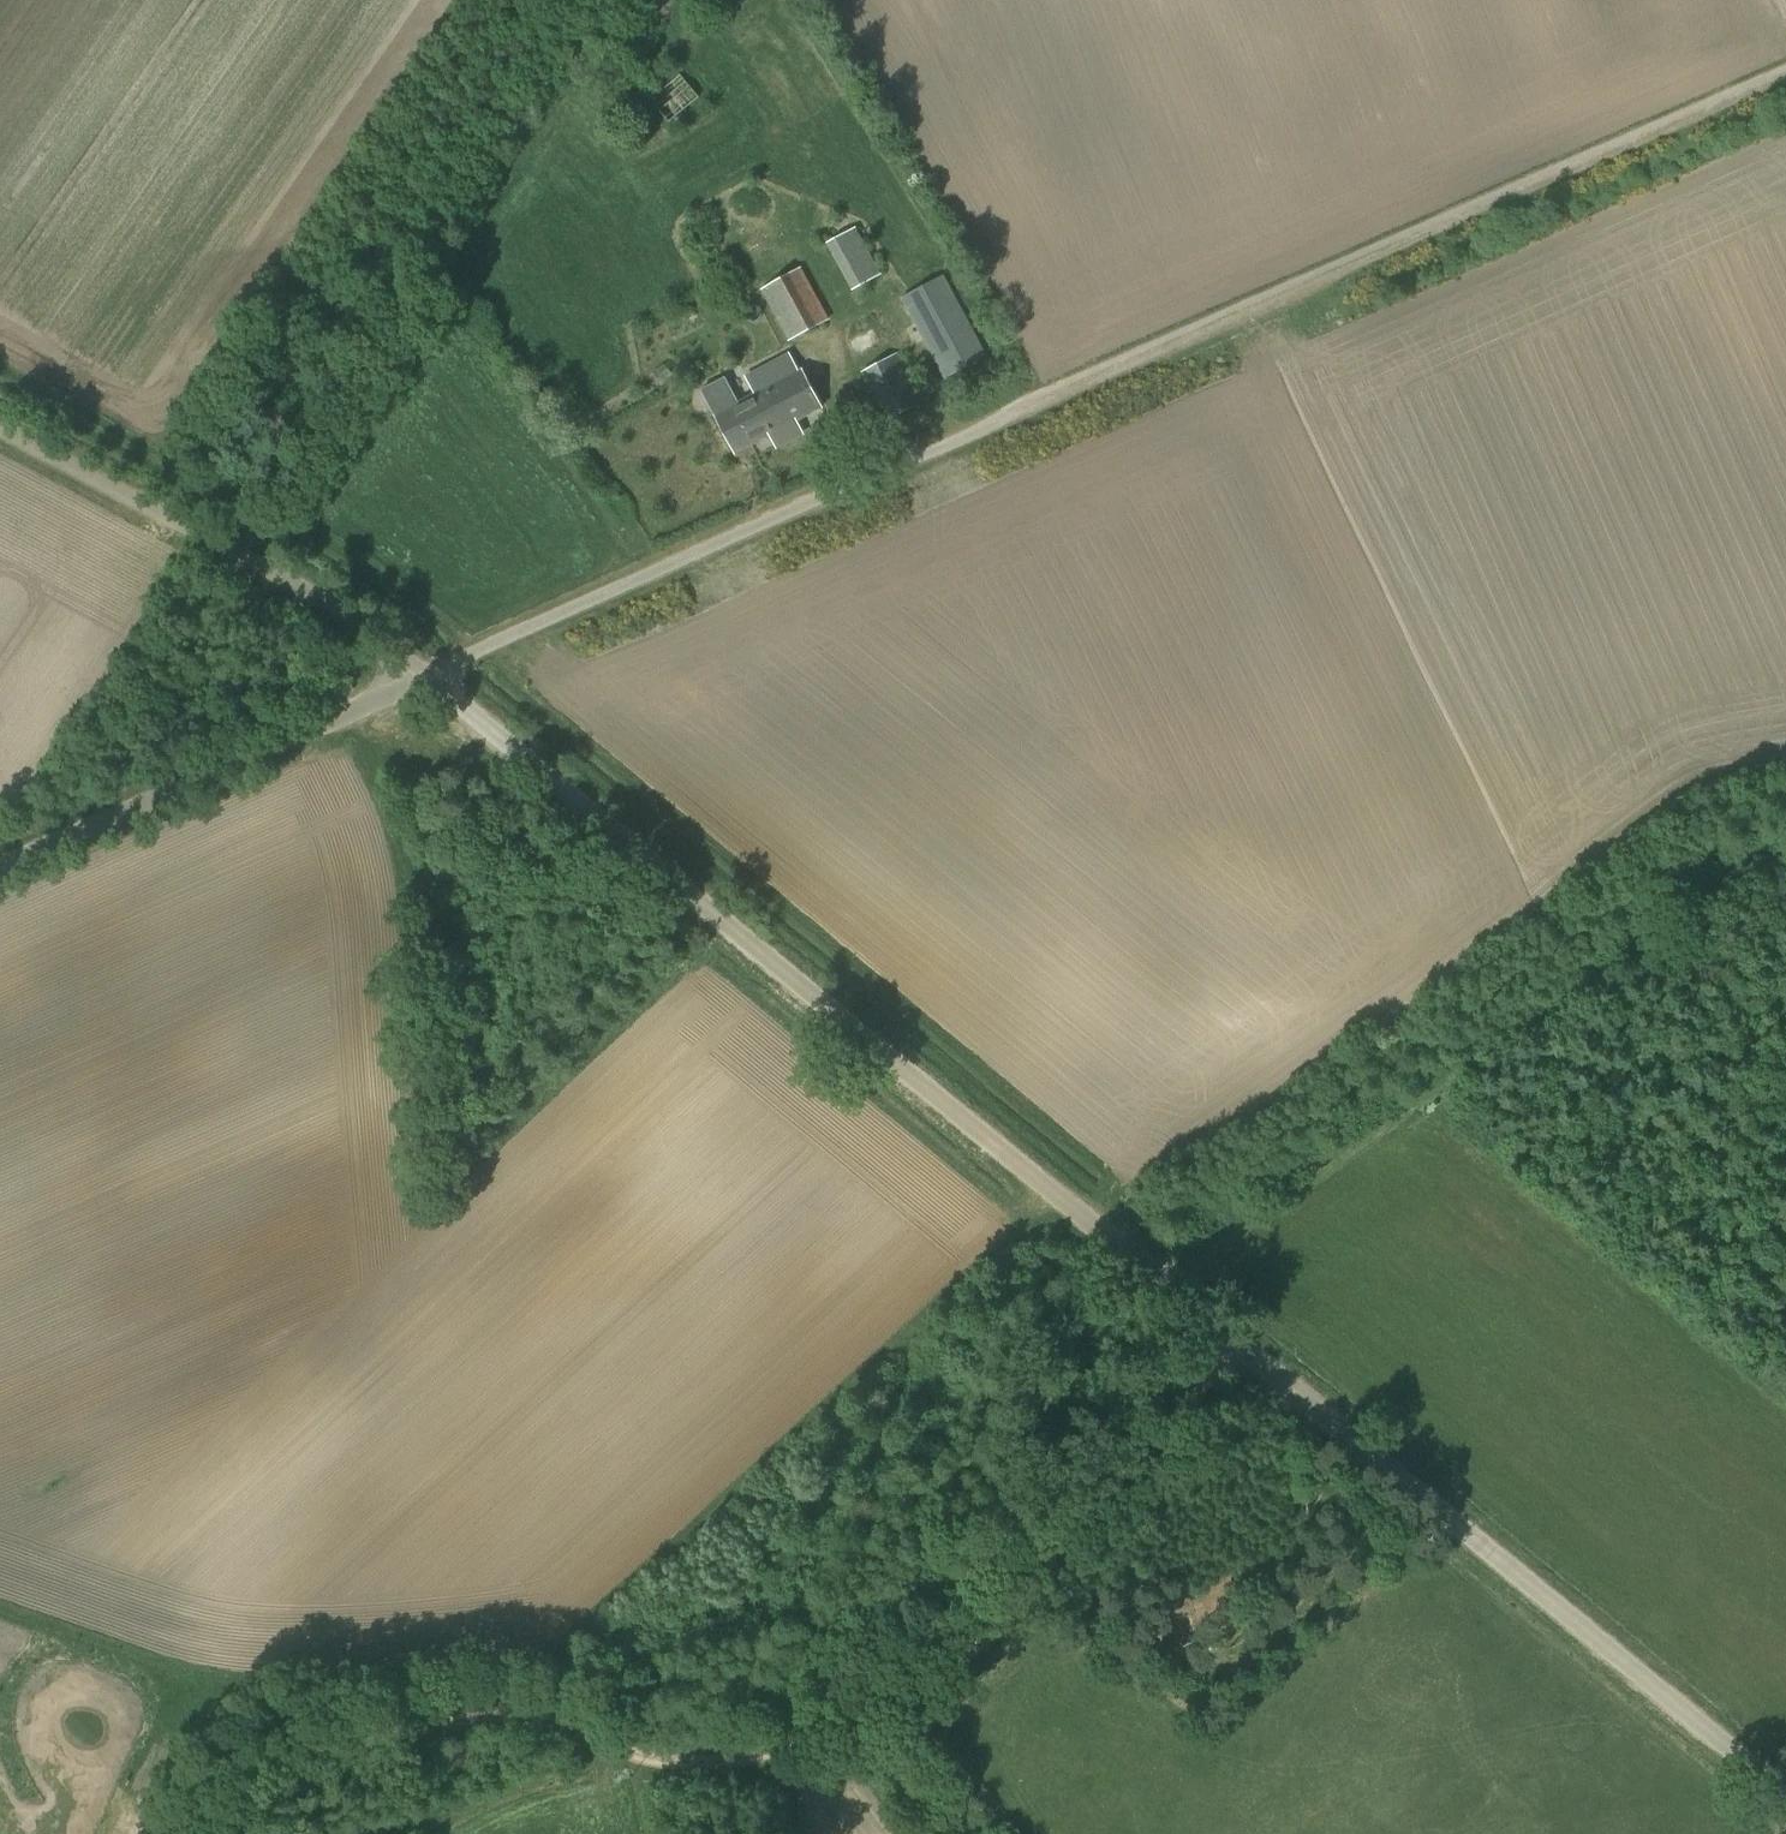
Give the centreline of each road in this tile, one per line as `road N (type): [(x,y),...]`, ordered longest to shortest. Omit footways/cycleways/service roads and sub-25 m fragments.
road 1 (unclassified): [(1785,1794),(424,674)]
road 2 (unclassified): [(424,674),(1785,70)]
road 3 (track): [(176,1833),(199,1802),(250,1764),(427,1714),(536,1710),(629,1749),(702,1765),(756,1761),(828,1736),(910,1694),(993,1625),(1223,1334)]
road 4 (track): [(1159,1281),(1715,864),(1785,837)]
road 5 (unclassified): [(424,674),(295,580),(0,427)]
road 6 (tertiary): [(0,866),(424,674)]

